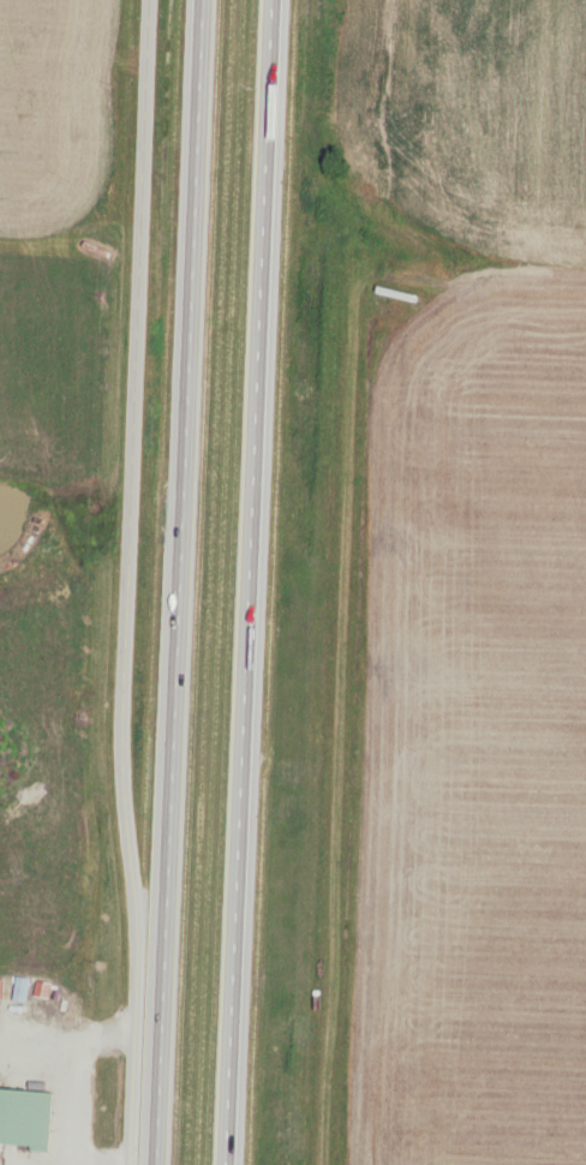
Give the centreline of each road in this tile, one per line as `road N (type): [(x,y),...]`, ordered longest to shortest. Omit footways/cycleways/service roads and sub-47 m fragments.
road 1 (residential): [(67,1164),(115,0)]
road 2 (motorway): [(229,1164),(275,0)]
road 3 (motorway): [(205,0),(159,1164)]

